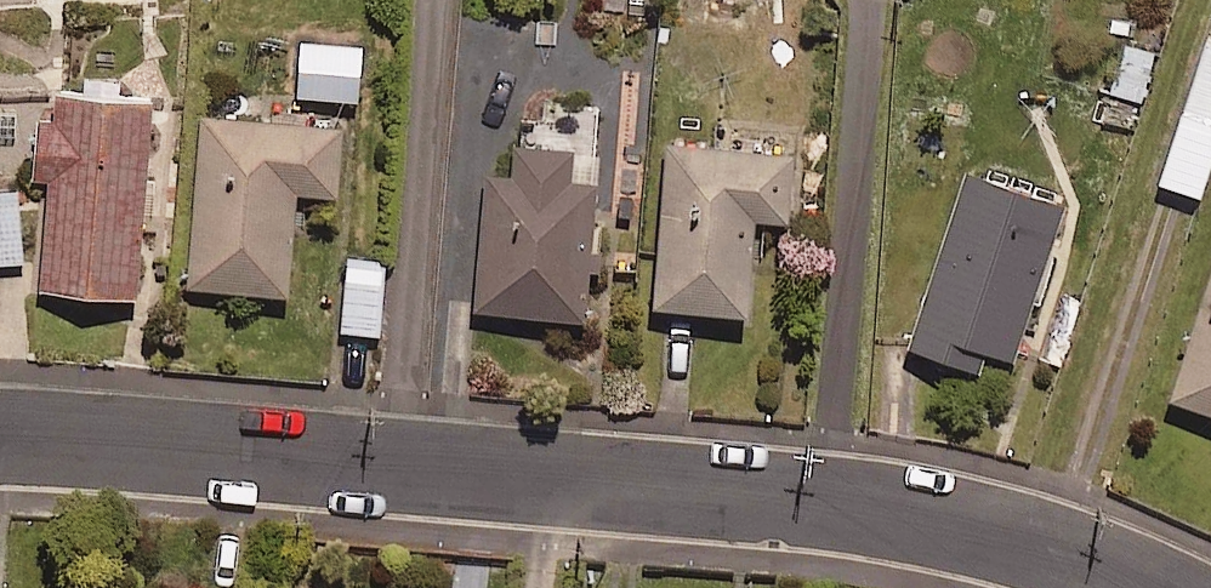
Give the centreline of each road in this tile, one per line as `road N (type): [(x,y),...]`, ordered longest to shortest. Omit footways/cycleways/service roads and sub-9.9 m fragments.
road 1 (residential): [(0,442),(932,514),(1041,540),(1153,587)]

